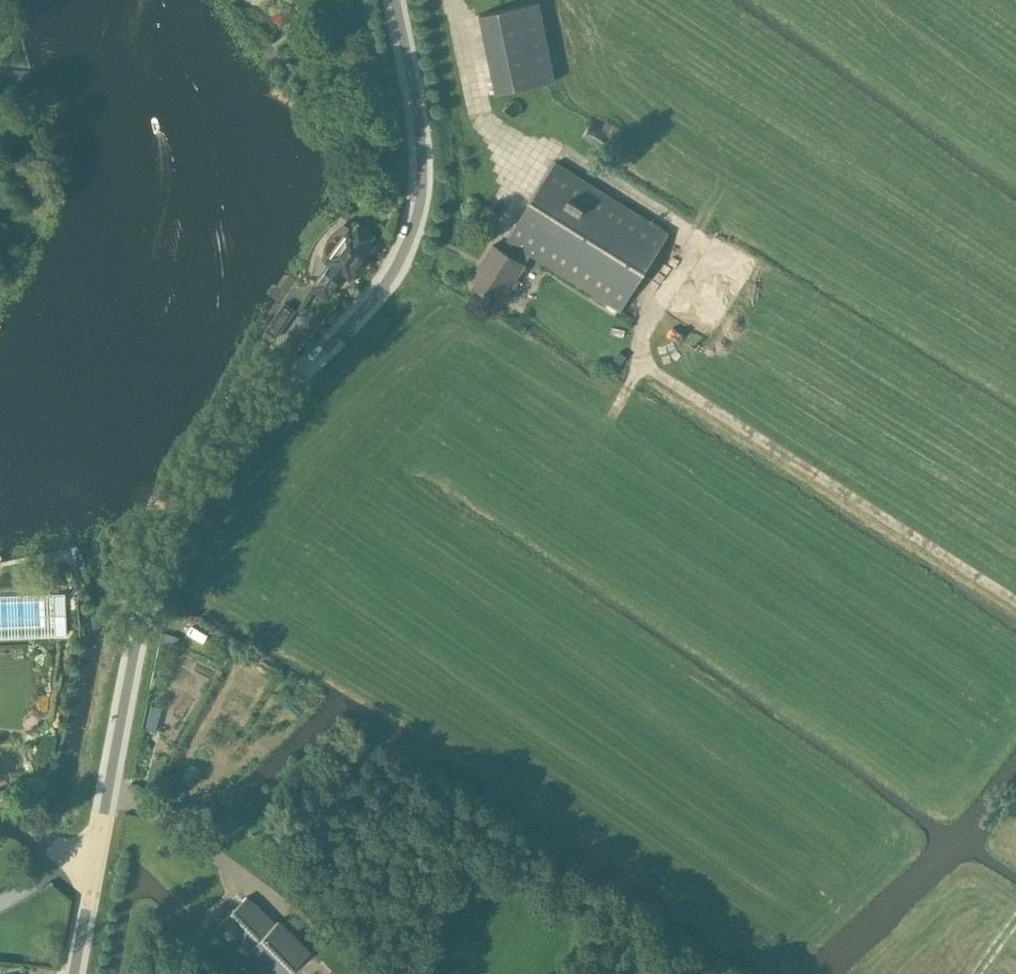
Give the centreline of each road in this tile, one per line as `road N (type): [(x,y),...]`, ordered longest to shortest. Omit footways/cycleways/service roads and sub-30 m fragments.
road 1 (tertiary): [(94,867),(145,604),(179,520),(246,428),(382,288),(412,236),(421,139),(396,0)]
road 2 (track): [(1015,603),(634,364),(687,233)]

